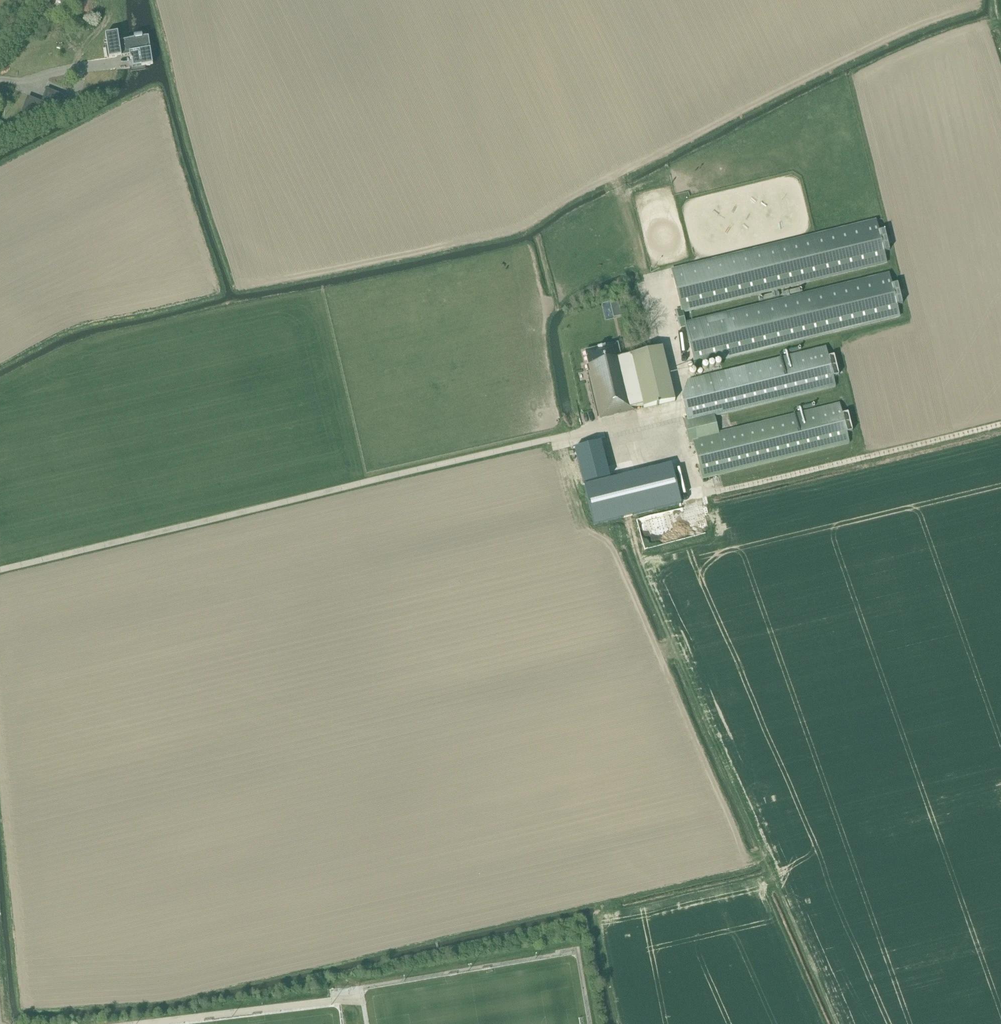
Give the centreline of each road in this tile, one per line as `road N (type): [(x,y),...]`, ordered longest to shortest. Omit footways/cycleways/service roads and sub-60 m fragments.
road 1 (residential): [(0,570),(564,438)]

